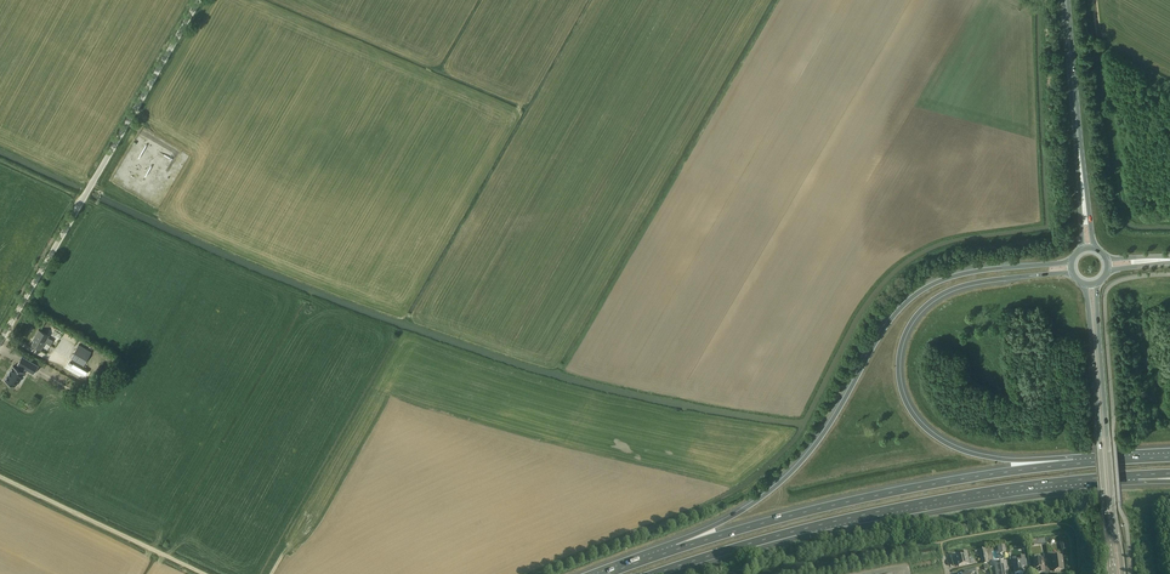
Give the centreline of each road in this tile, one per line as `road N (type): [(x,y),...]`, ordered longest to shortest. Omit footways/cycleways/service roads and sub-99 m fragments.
road 1 (motorway): [(1074,261),(954,276),(918,294),(891,319),(793,471),(673,550)]
road 2 (motorway): [(654,573),(897,508),(1138,475)]
road 3 (motorway): [(1076,464),(994,458),(946,444),(910,410),(898,366),(909,326),(948,291),(987,280),(1075,276)]
road 4 (motorway): [(1076,464),(895,492),(673,550)]
road 5 (unclassified): [(0,344),(198,0)]
road 6 (primary): [(1123,573),(1100,282)]
road 7 (primary): [(1083,283),(1111,573)]
road 8 (track): [(202,573),(0,476)]
road 9 (primary): [(1078,135),(1067,0)]

